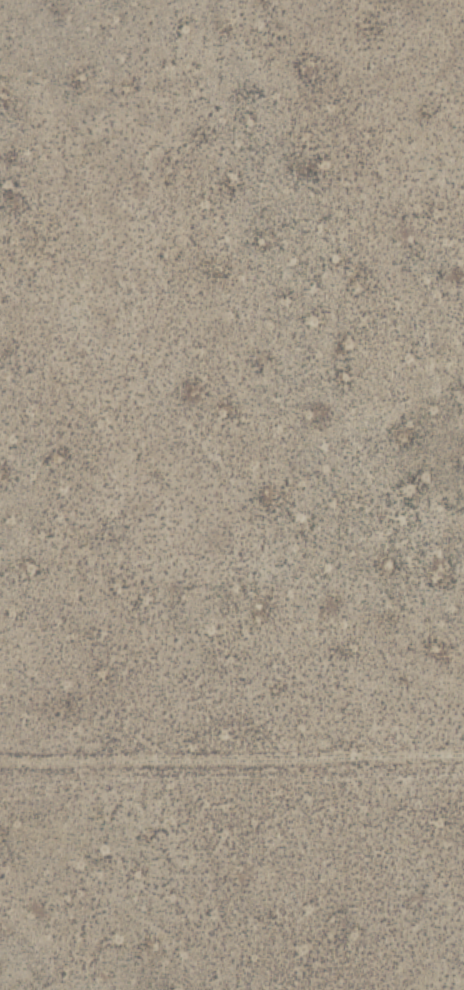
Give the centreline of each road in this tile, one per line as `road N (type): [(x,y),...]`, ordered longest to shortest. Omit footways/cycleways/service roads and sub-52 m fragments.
road 1 (track): [(0,753),(463,749)]

